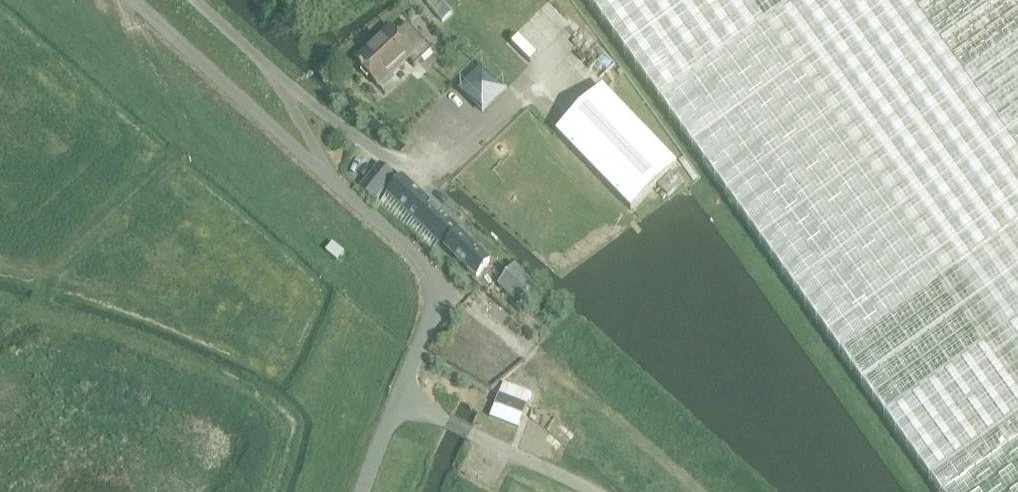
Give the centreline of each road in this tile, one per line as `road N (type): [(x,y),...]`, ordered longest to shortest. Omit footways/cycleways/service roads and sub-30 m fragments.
road 1 (unclassified): [(361,491),(443,283),(330,179)]
road 2 (track): [(686,491),(443,283)]
road 3 (unclassified): [(330,179),(134,0)]
road 4 (unclassified): [(194,0),(275,73),(330,179)]

